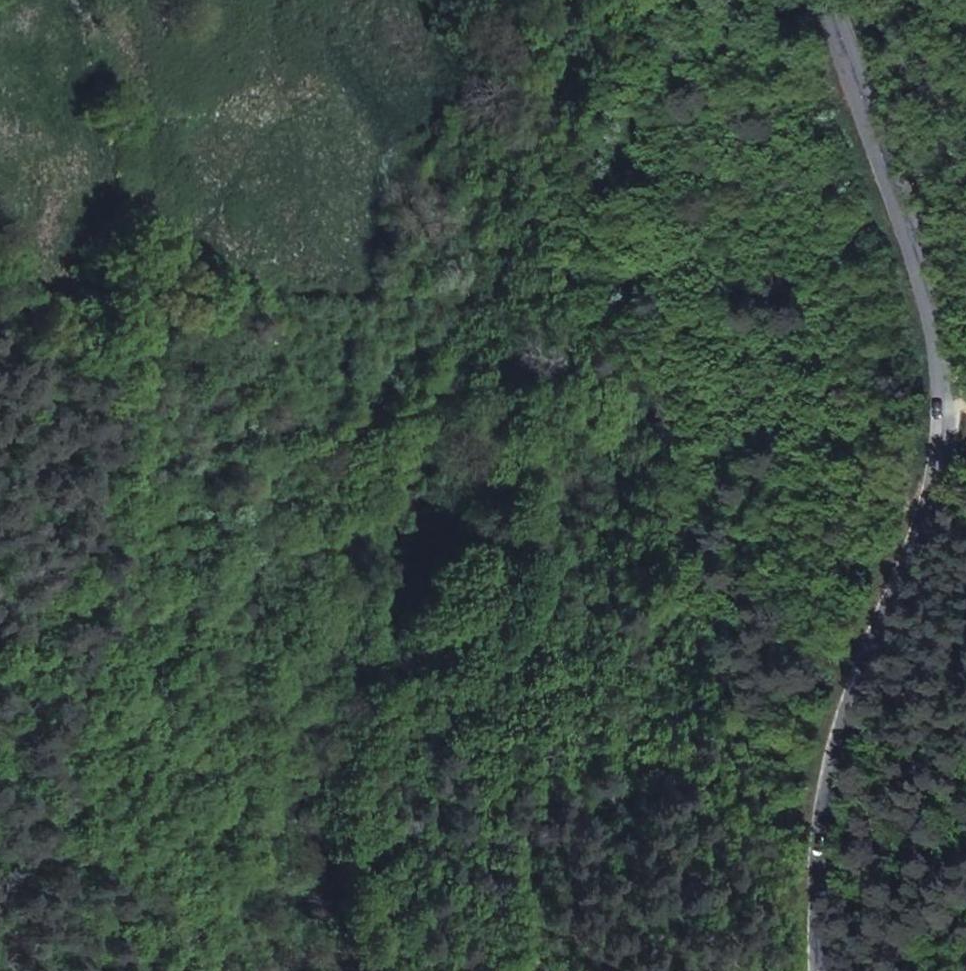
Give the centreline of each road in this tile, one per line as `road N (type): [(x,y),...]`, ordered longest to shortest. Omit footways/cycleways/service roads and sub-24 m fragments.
road 1 (tertiary): [(817,970),(816,872),(962,391),(830,0)]

